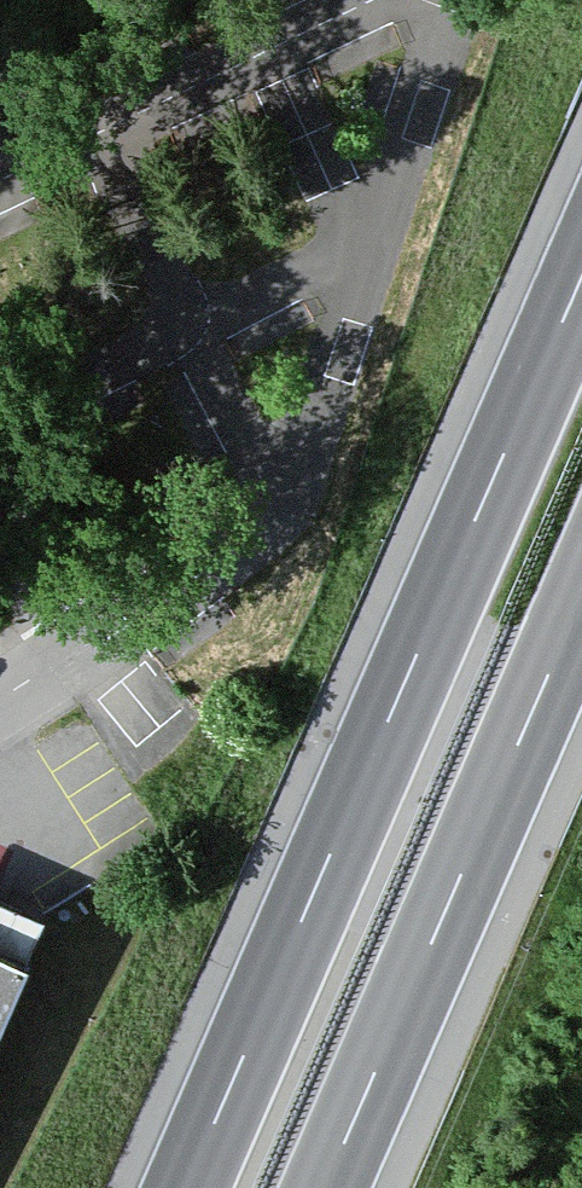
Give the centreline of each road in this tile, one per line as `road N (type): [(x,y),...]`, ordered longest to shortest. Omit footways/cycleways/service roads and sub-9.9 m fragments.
road 1 (motorway): [(581,277),(187,1187)]
road 2 (motorway): [(325,1187),(581,599)]
road 3 (residential): [(0,701),(290,508)]

